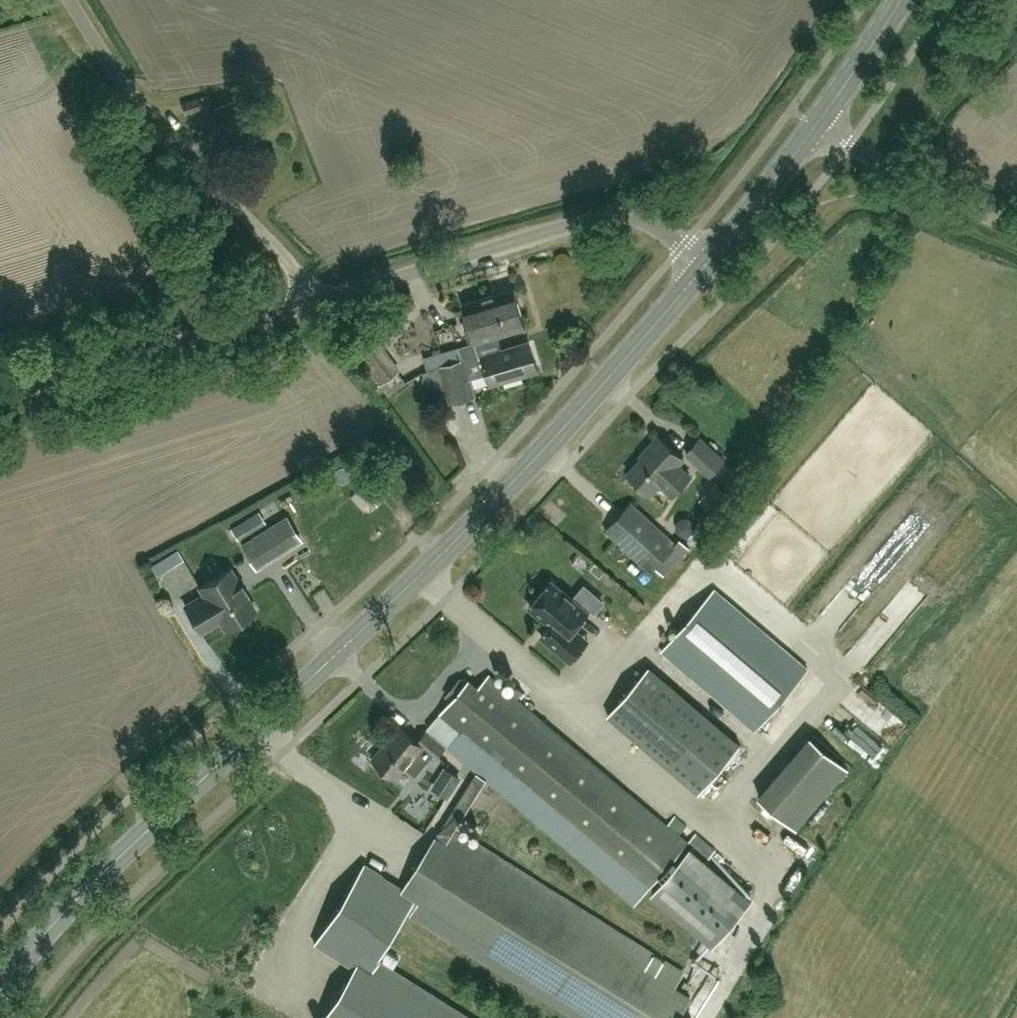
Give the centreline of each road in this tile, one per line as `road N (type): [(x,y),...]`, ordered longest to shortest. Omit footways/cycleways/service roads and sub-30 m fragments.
road 1 (secondary): [(0,995),(32,950),(556,440),(707,264)]
road 2 (unclassified): [(314,301),(596,216),(638,216),(707,264)]
road 3 (unclassified): [(314,301),(298,270),(127,83),(71,0)]
road 4 (unclassified): [(0,395),(314,301)]
road 5 (unclassified): [(1016,229),(935,195),(815,128)]
road 6 (secondary): [(707,264),(815,128)]
road 7 (secondary): [(815,128),(898,0)]

